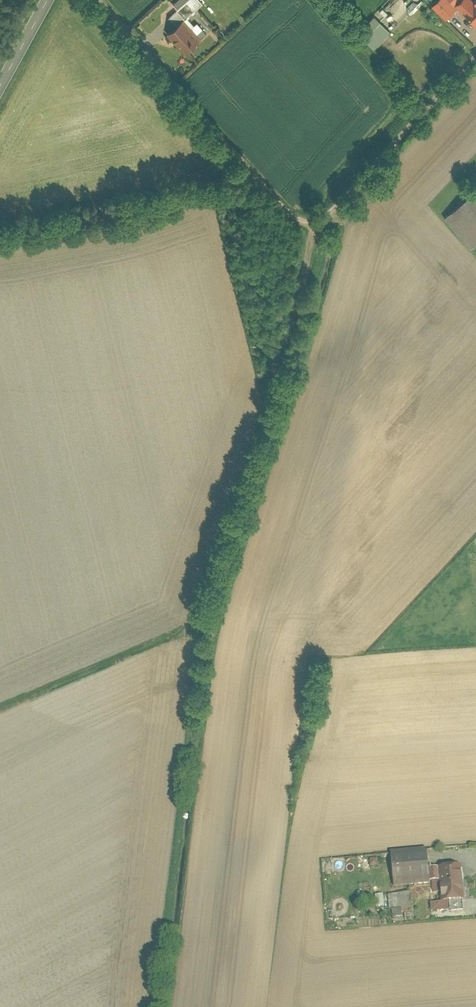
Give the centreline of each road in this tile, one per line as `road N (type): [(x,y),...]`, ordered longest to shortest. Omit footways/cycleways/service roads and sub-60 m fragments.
road 1 (residential): [(475,49),(341,200),(318,220),(304,221),(99,0)]
road 2 (track): [(329,210),(387,243),(402,240),(431,210)]

